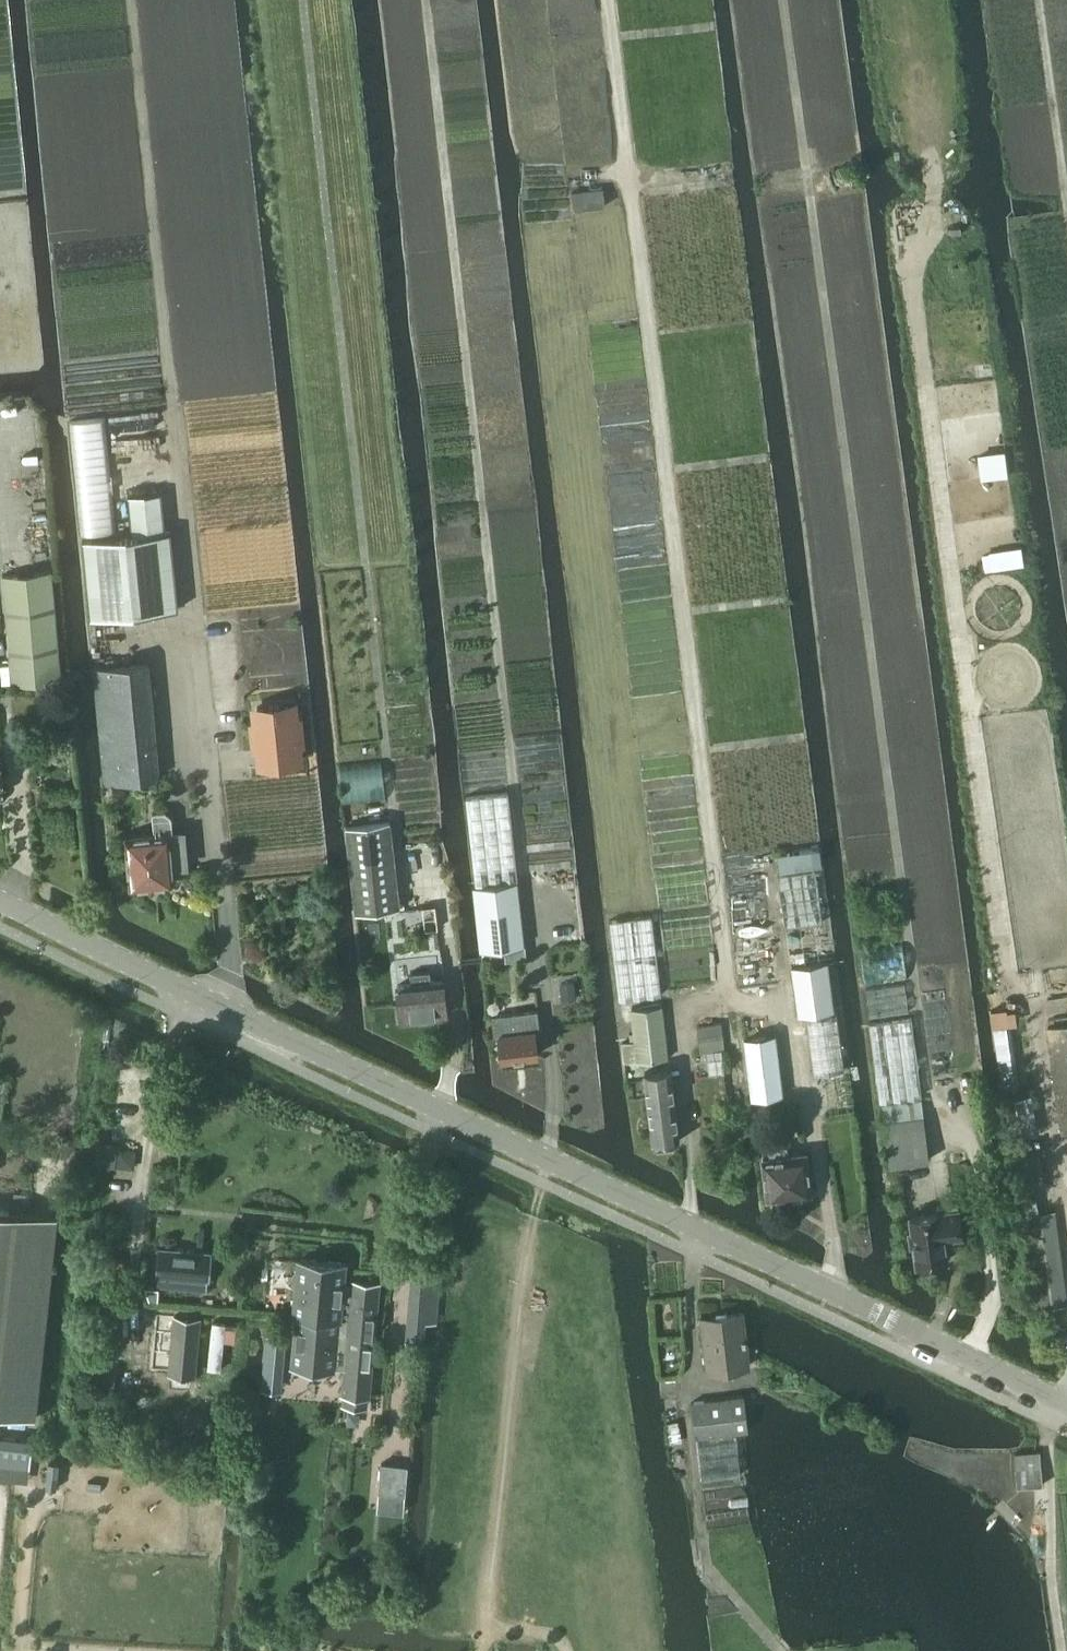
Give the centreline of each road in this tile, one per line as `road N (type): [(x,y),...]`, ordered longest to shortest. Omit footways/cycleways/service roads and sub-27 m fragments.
road 1 (tertiary): [(1066,1409),(0,900)]
road 2 (track): [(918,982),(793,0)]
road 3 (track): [(416,893),(306,0)]
road 4 (track): [(530,880),(424,0)]
road 5 (track): [(193,611),(130,0)]
road 6 (track): [(1066,156),(1046,0)]

